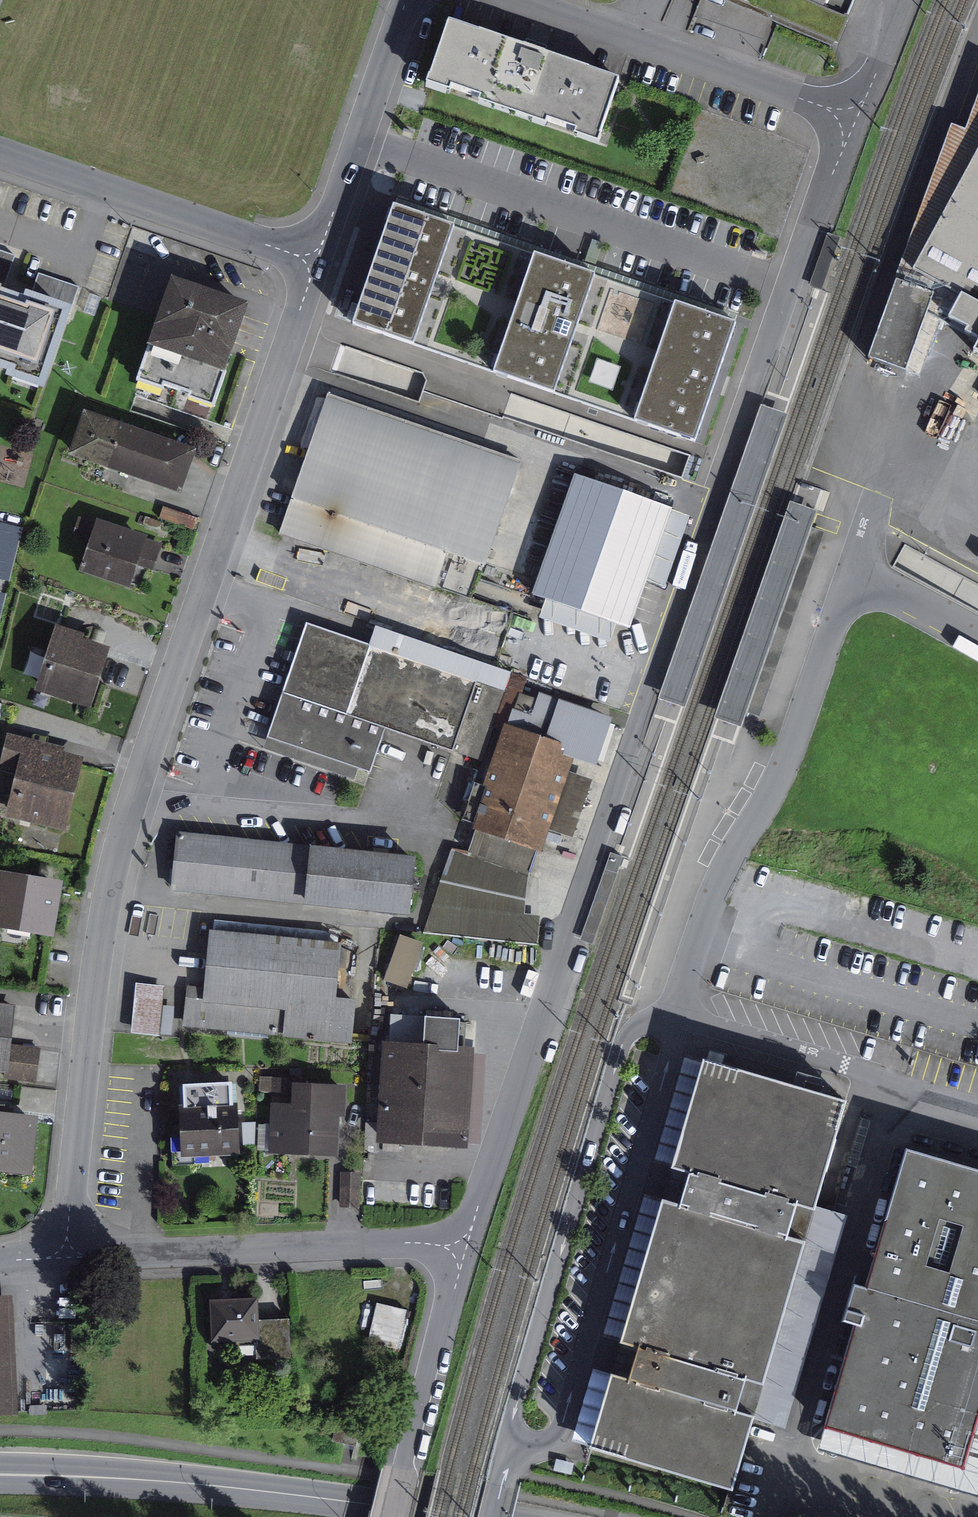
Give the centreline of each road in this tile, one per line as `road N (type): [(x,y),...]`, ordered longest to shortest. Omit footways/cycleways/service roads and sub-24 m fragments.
road 1 (residential): [(466,1243),(558,942),(866,102)]
road 2 (residential): [(65,1258),(99,939),(119,846),(315,261)]
road 3 (unclassified): [(677,1016),(643,1024),(622,1044),(501,1475)]
road 4 (unclassified): [(501,1475),(512,1457),(560,1429),(677,1016)]
road 5 (unclassified): [(677,1016),(710,905),(784,770),(854,568)]
road 6 (secondary): [(454,1516),(207,1484),(0,1475)]
road 7 (residential): [(466,1243),(65,1258)]
road 8 (residential): [(315,261),(0,152)]
road 9 (residential): [(550,0),(866,102)]
road 10 (unclassified): [(977,1105),(677,1016)]
road 11 (residential): [(391,1516),(466,1243)]
road 12 (residential): [(315,261),(401,0)]
road 13 (unclassified): [(977,631),(854,568)]

